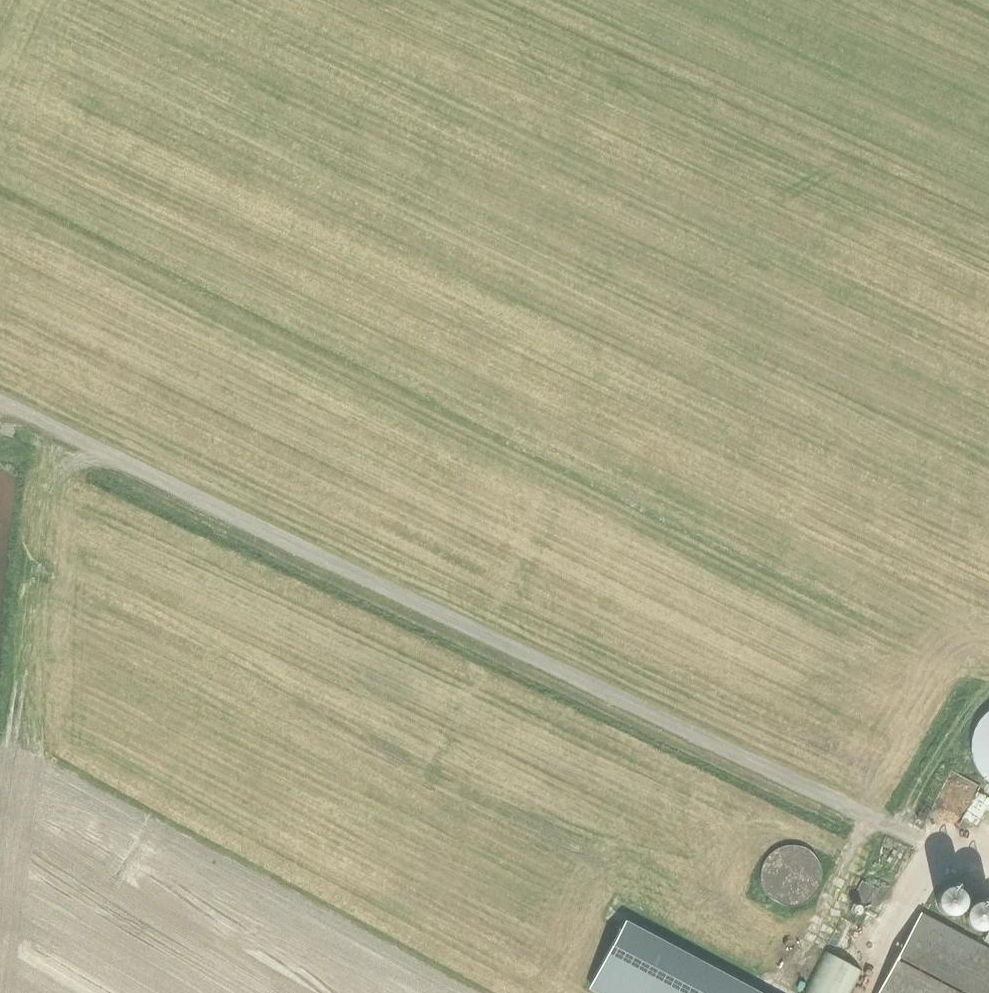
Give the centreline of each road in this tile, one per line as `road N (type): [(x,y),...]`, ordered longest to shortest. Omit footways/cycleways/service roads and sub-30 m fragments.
road 1 (track): [(940,848),(0,401)]

